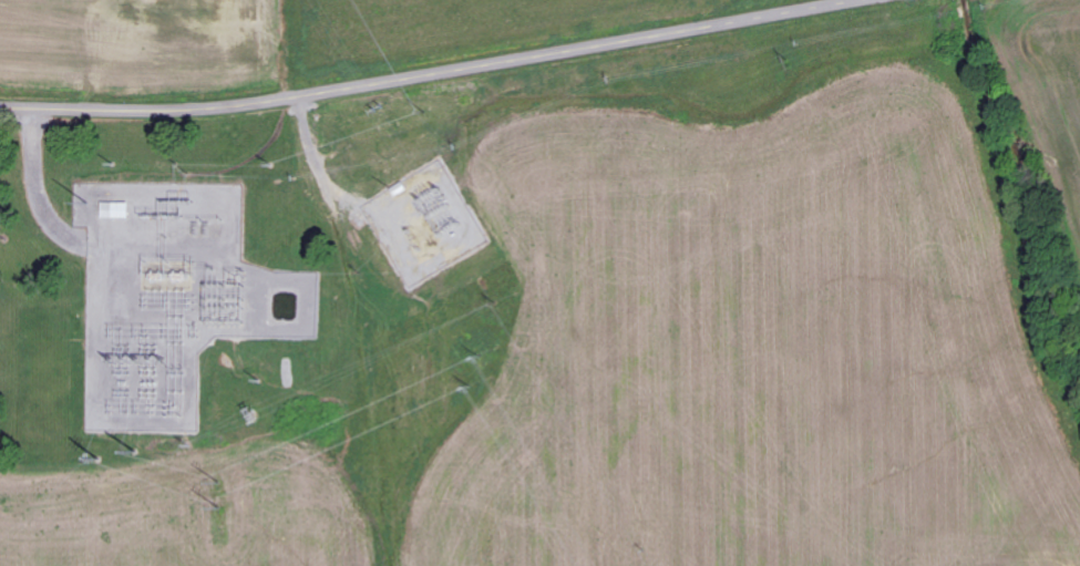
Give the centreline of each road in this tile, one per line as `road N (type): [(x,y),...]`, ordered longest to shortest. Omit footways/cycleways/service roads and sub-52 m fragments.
road 1 (tertiary): [(837,0),(268,96),(187,105),(0,101)]

